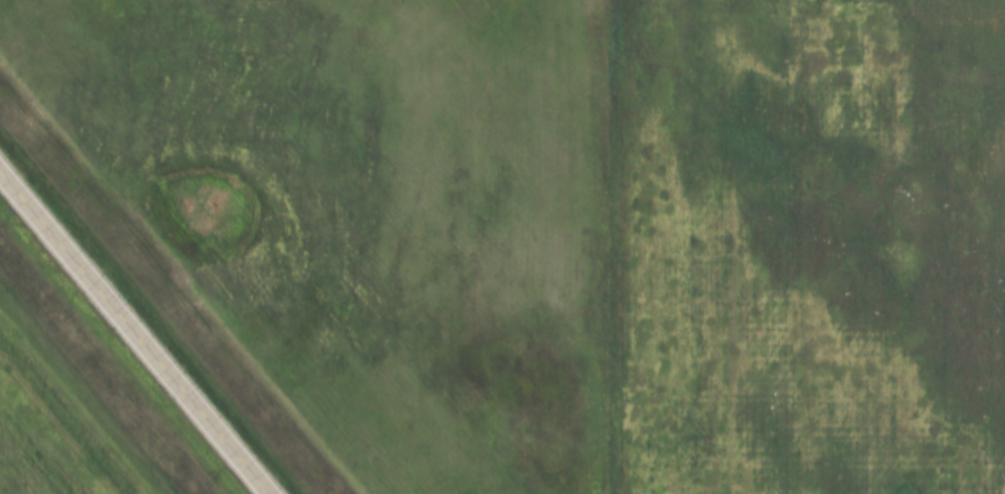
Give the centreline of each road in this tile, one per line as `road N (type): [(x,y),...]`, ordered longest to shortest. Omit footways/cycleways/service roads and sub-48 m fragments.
road 1 (track): [(601,0),(611,493)]
road 2 (secondary): [(274,493),(0,166)]

